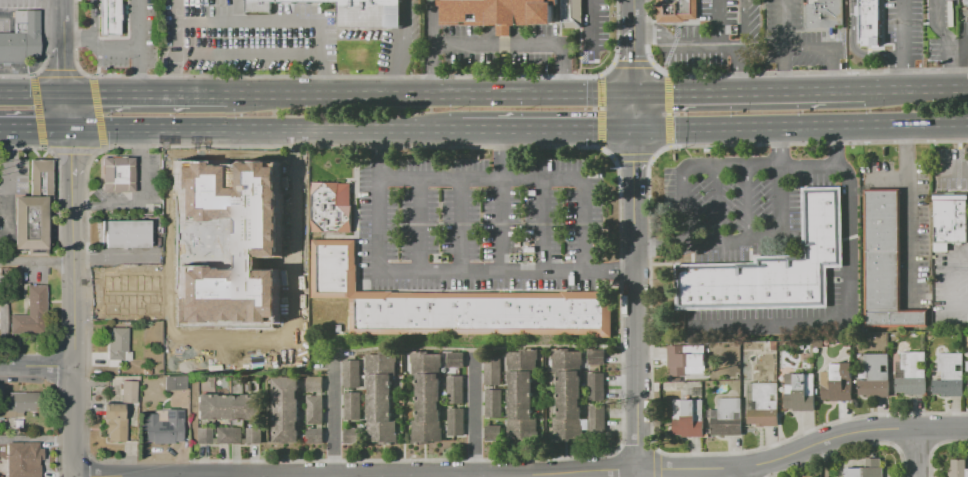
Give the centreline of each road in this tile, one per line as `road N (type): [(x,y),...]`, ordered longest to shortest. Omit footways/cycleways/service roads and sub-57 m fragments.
road 1 (residential): [(74,476),(753,474),(865,430),(967,429)]
road 2 (residential): [(60,0),(72,152),(74,476)]
road 3 (primary): [(70,129),(463,130)]
road 4 (residential): [(634,471),(634,130)]
road 5 (primary): [(564,96),(228,96)]
road 6 (primary): [(634,130),(967,123)]
road 7 (primary): [(864,91),(633,95)]
road 8 (primary): [(463,130),(634,130)]
road 9 (primary): [(228,96),(64,96)]

